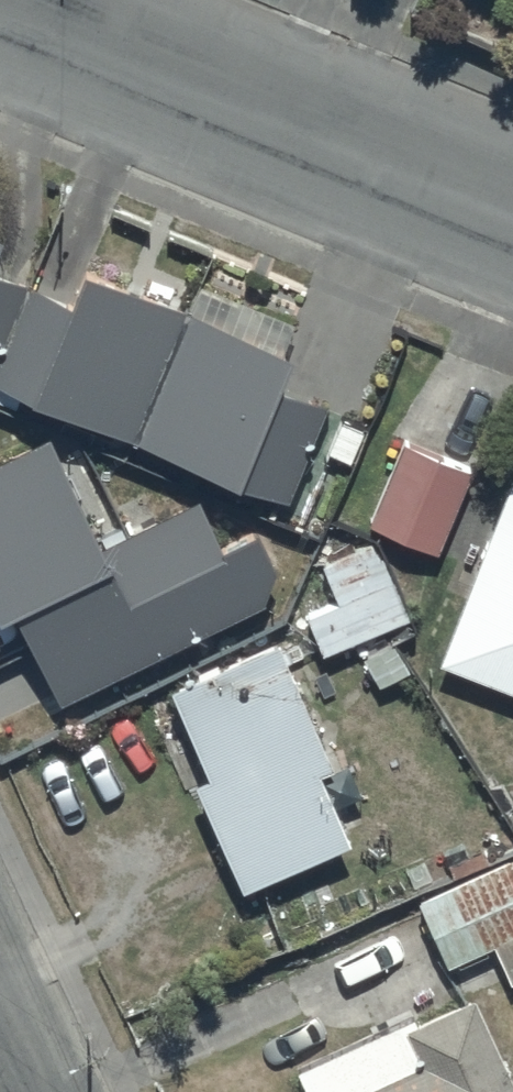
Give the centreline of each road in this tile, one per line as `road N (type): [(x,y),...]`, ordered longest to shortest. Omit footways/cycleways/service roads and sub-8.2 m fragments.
road 1 (residential): [(512,227),(0,18)]

